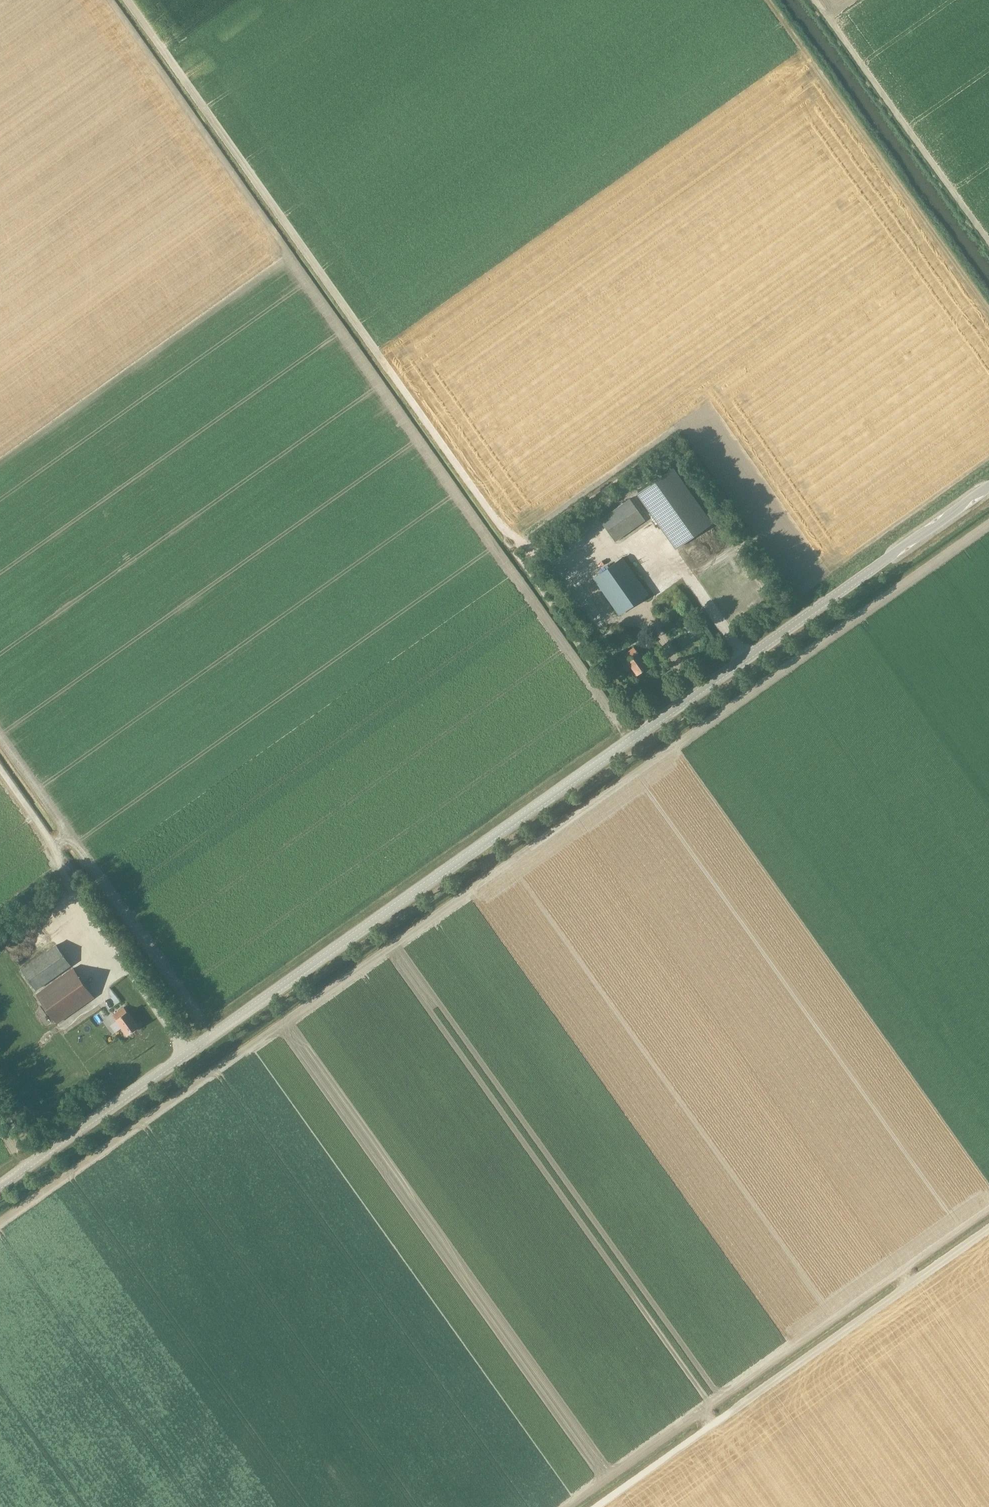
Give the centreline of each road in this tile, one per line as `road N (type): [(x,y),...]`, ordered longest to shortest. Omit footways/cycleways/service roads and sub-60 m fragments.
road 1 (unclassified): [(0,1185),(988,486)]

